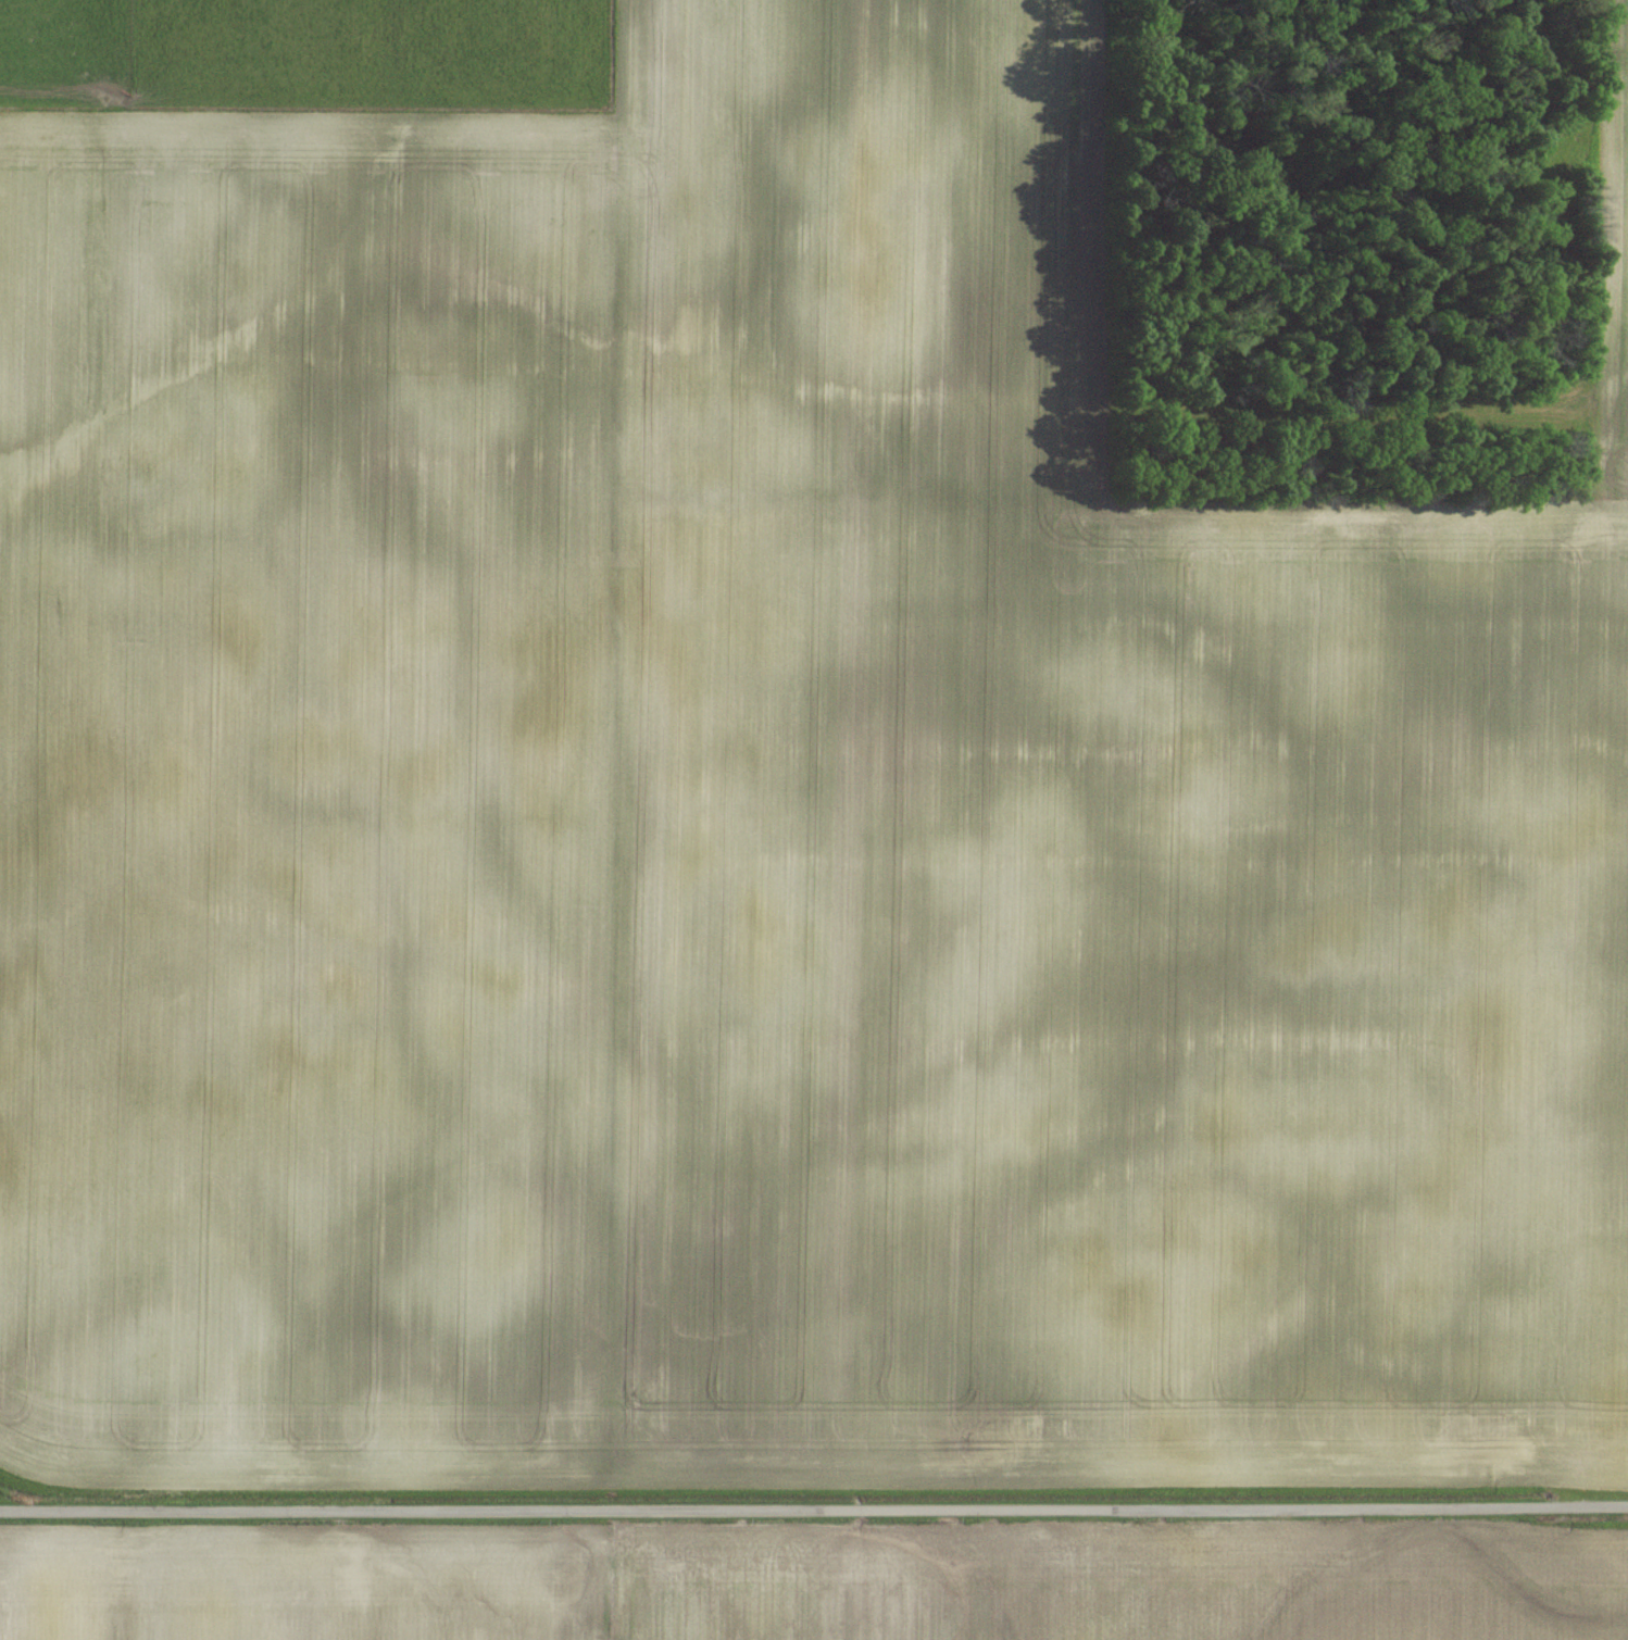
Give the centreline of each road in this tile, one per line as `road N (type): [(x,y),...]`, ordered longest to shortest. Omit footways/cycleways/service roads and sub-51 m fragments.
road 1 (residential): [(1627,1510),(0,1511)]

